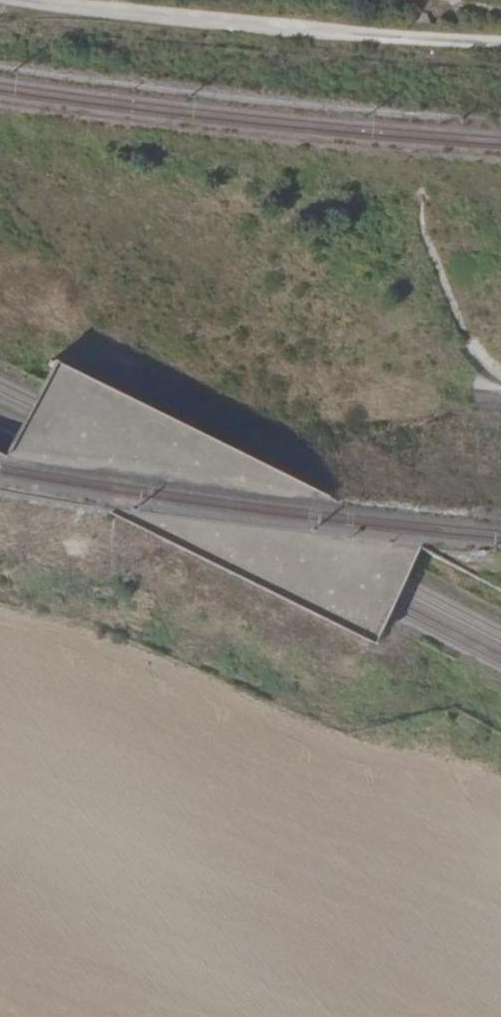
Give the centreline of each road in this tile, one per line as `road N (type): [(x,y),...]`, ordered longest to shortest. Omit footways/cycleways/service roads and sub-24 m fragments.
road 1 (primary): [(0,758),(192,825),(448,1016)]
road 2 (track): [(35,0),(500,42)]

